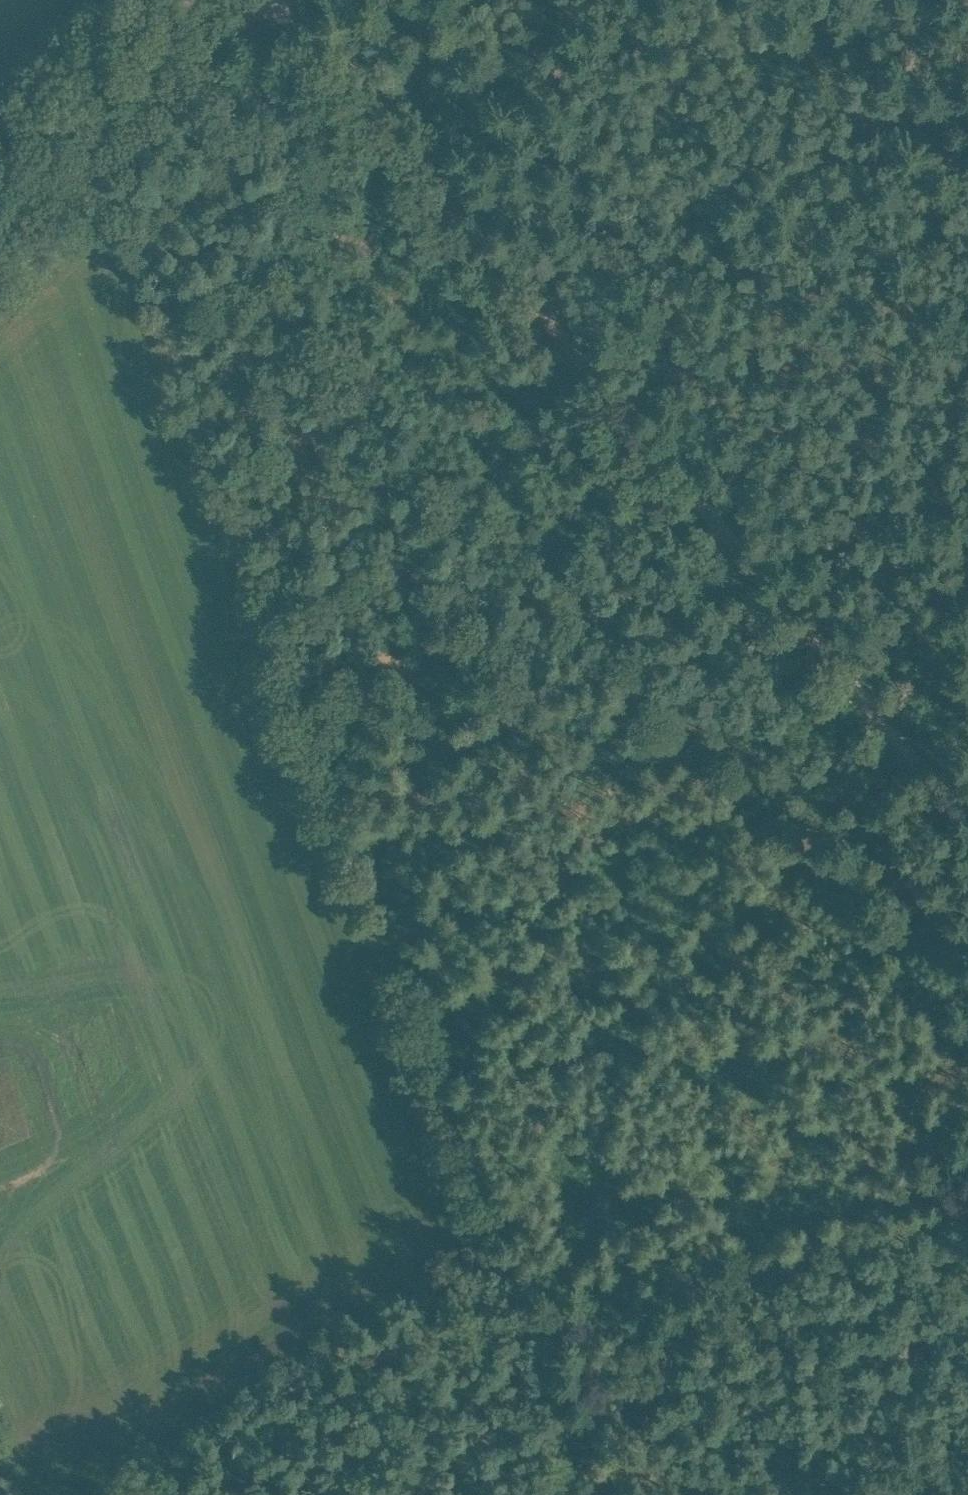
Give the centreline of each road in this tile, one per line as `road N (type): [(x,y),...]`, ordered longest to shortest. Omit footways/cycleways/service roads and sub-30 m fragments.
road 1 (track): [(967,824),(280,0)]
road 2 (secondary): [(0,218),(261,0)]

